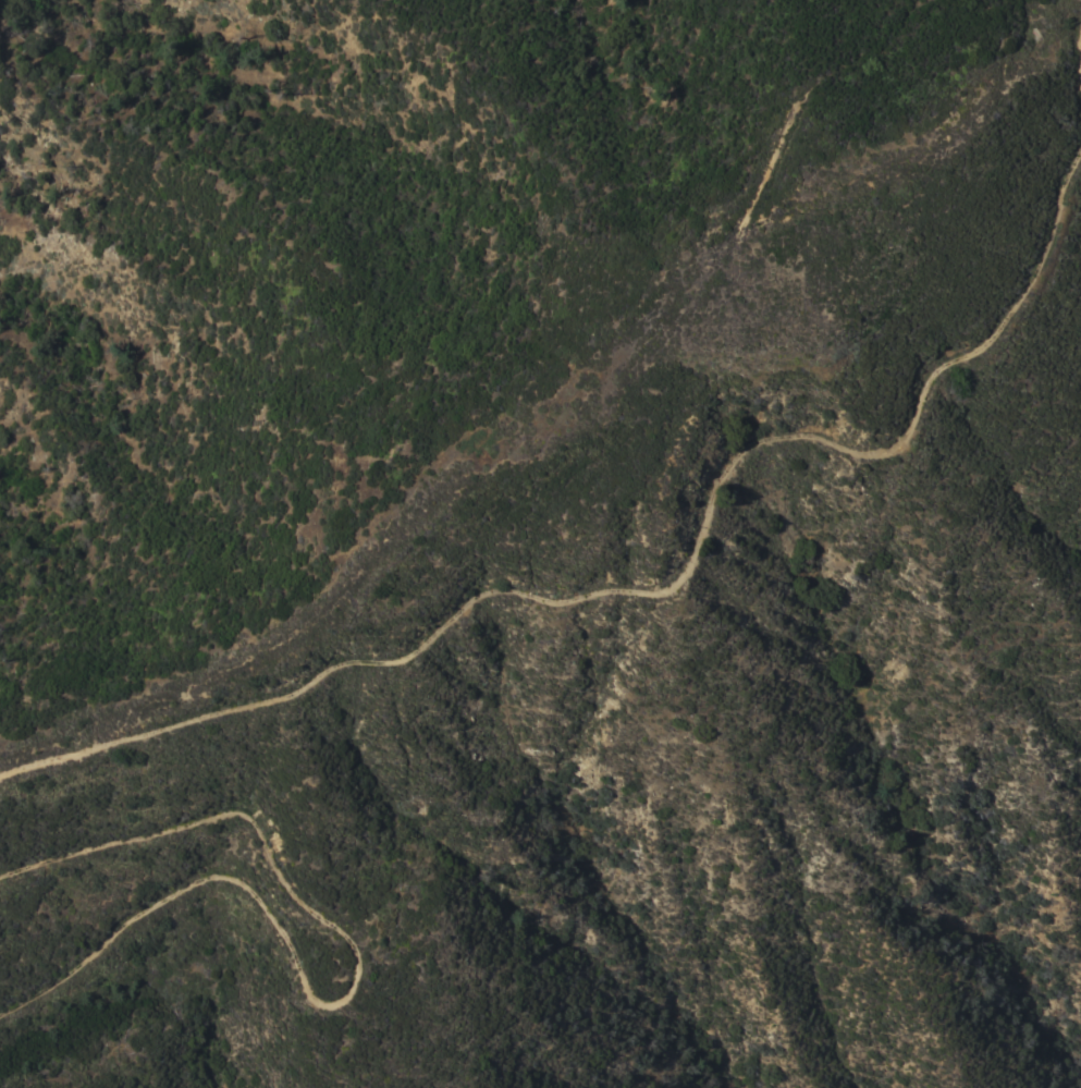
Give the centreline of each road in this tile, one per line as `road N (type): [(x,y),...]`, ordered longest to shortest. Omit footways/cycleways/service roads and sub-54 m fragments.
road 1 (track): [(0,791),(238,711),(297,701),(345,664),(419,662),(478,594),(499,590),(569,611),(610,595),(676,603),(703,589),(730,549),(730,470),(741,449),(758,437),(795,431),(881,463),(919,451),(946,369),(1014,349),(1039,317),(1067,265),(1080,186)]
road 2 (track): [(0,1023),(32,1013),(170,903),(218,880),(238,883),(283,928),(325,1008),(361,1001),(366,982),(359,949),(296,892),(270,836),(249,816),(231,811),(169,834),(147,833),(0,886)]

